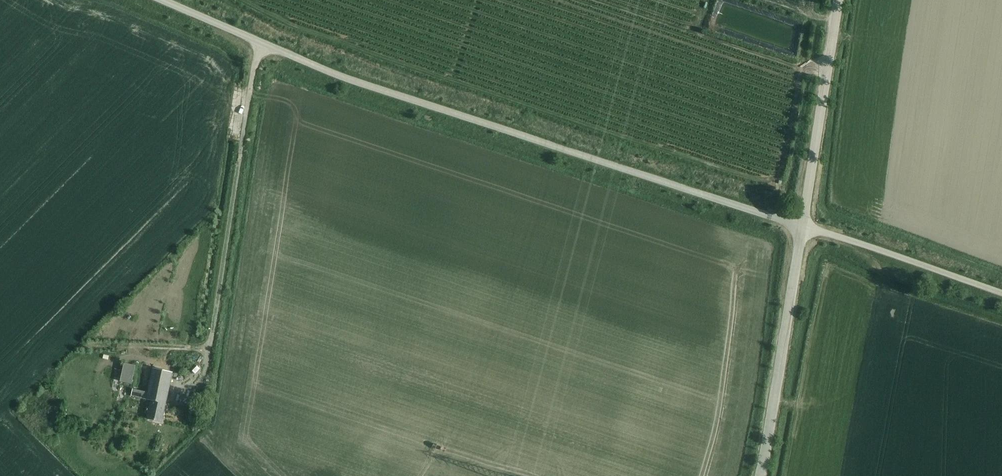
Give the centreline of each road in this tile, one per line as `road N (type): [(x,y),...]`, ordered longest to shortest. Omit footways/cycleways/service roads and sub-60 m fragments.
road 1 (unclassified): [(805,228),(262,44)]
road 2 (unclassified): [(262,44),(210,346)]
road 3 (tertiary): [(757,475),(805,228)]
road 4 (tertiary): [(805,228),(839,0)]
road 5 (unclassified): [(1001,294),(805,228)]

